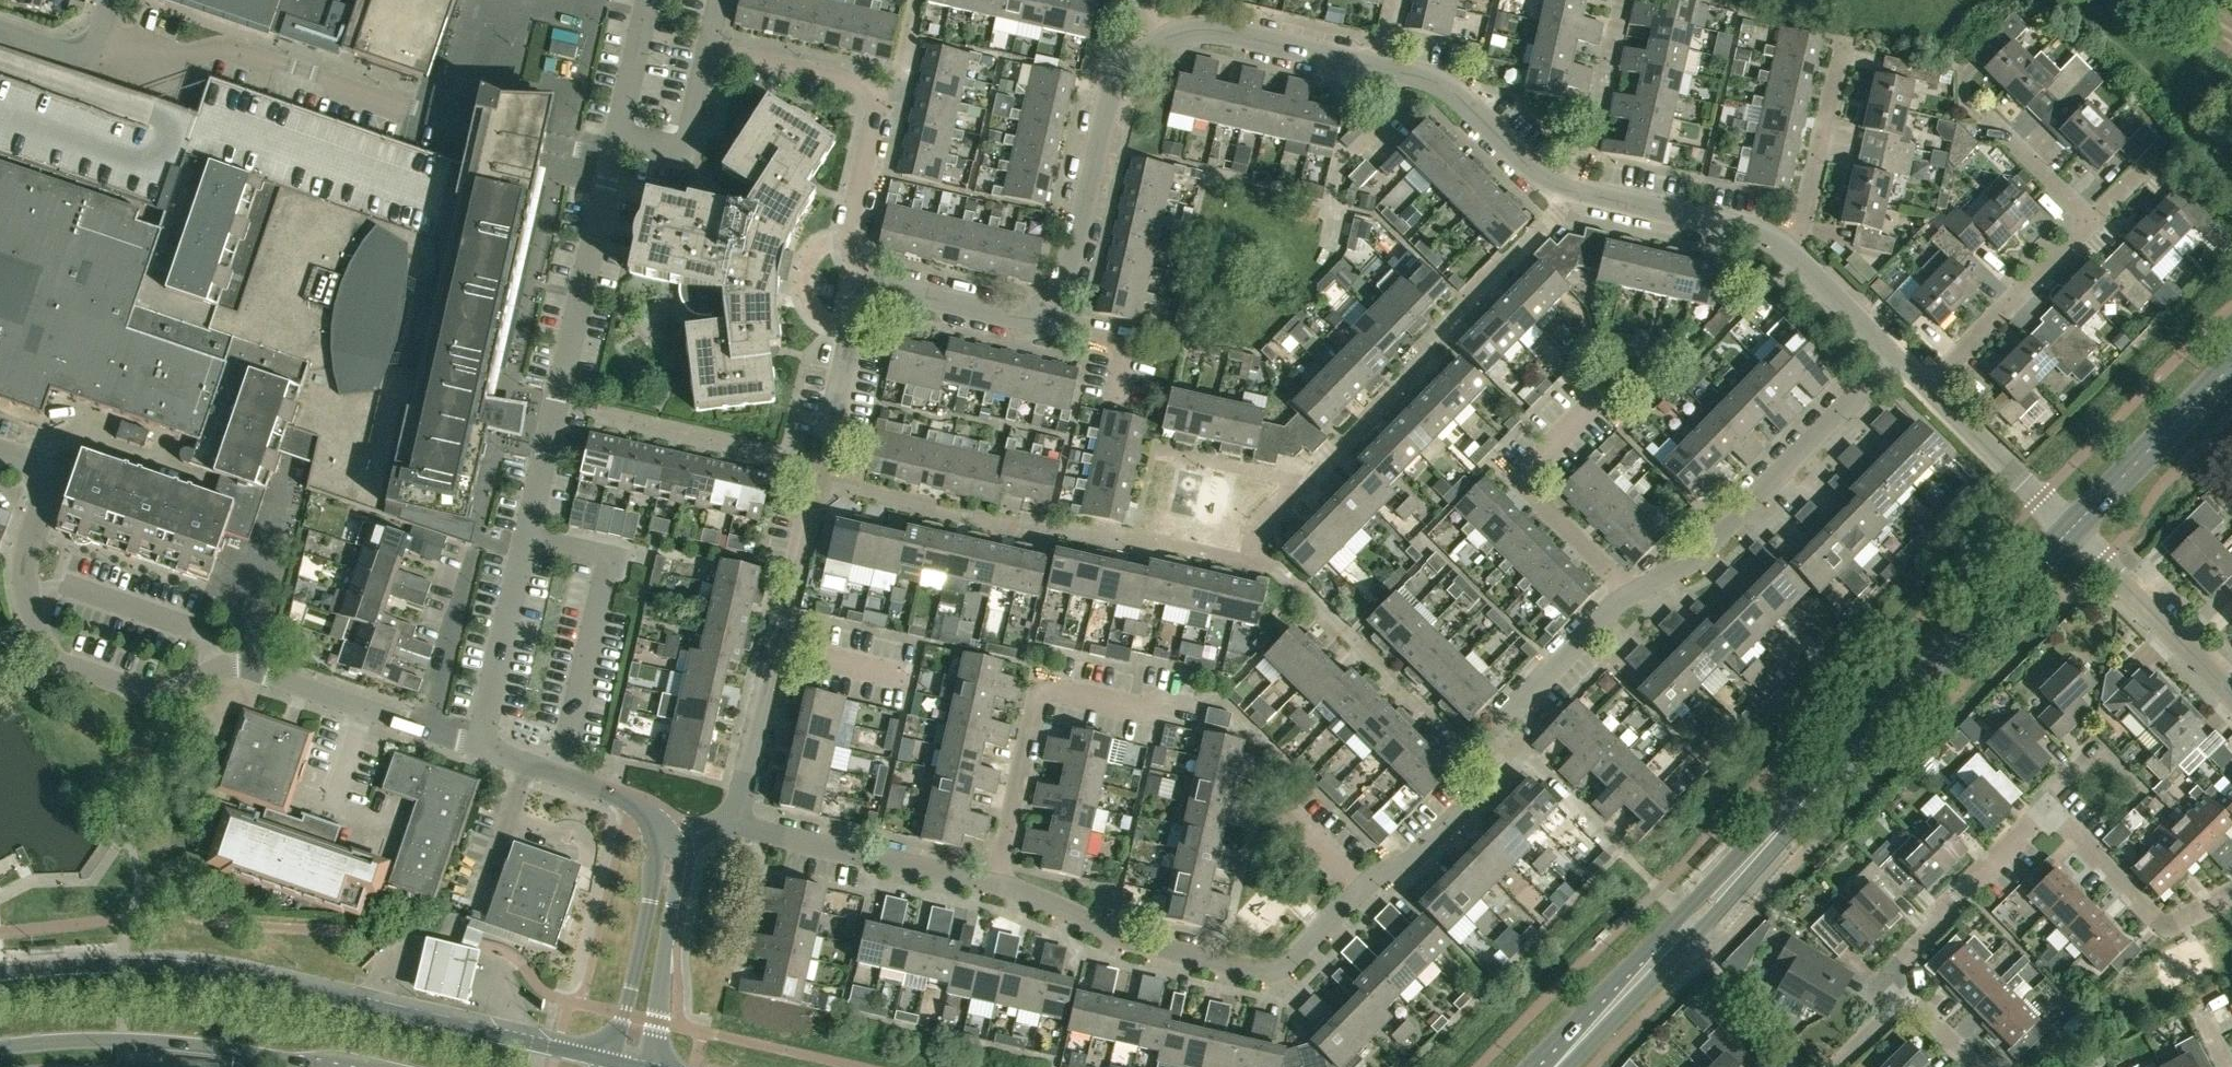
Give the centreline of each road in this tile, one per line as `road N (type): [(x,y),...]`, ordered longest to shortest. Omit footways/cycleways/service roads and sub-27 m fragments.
road 1 (tertiary): [(1558,1066),(2072,528)]
road 2 (unclassified): [(428,731),(239,665),(158,693),(62,661),(27,594),(44,480),(29,460),(0,450)]
road 3 (tertiary): [(611,1062),(181,969),(0,972)]
road 4 (residential): [(996,884),(1139,943),(1274,970),(1477,798)]
road 5 (residential): [(727,819),(793,593),(854,326),(870,297)]
road 6 (residential): [(1501,720),(1613,606),(1700,555),(1894,356)]
road 7 (unclassified): [(1380,68),(1448,88),(1529,167),(1570,190),(1756,231),(1794,254)]
road 8 (residential): [(996,884),(1039,689),(1155,714)]
road 9 (tertiary): [(0,1048),(123,1041),(316,1066)]
road 10 (unclassified): [(1050,307),(1064,289),(1115,81),(1156,44)]
road 11 (residential): [(996,884),(727,819)]
road 12 (residential): [(1910,996),(1887,973),(1944,918),(1953,898),(2051,809)]
road 13 (unclassified): [(667,834),(628,799),(428,731)]
road 14 (unclassified): [(643,1066),(678,866),(667,834)]
road 15 (residential): [(2231,892),(2166,925),(2051,809)]
road 16 (unclassified): [(667,834),(611,1062)]
road 17 (unclassified): [(1156,44),(1213,30),(1380,68)]
road 18 (residential): [(2231,692),(2072,528)]
road 19 (tertiary): [(2072,528),(2231,367)]
road 20 (residential): [(1920,380),(2081,222)]
road 21 (residential): [(1794,254),(1844,37)]
road 22 (residential): [(2072,528),(1920,380)]
road 23 (residential): [(870,297),(848,235),(876,97)]
road 24 (residential): [(428,731),(477,547)]
road 25 (residential): [(1050,307),(1025,317),(903,289),(870,297)]
road 26 (residential): [(876,97),(865,86),(705,50)]
road 27 (residential): [(2081,222),(1965,112)]
road 28 (residential): [(106,0),(85,57),(0,30)]
road 29 (unclassified): [(1794,254),(1894,356)]

